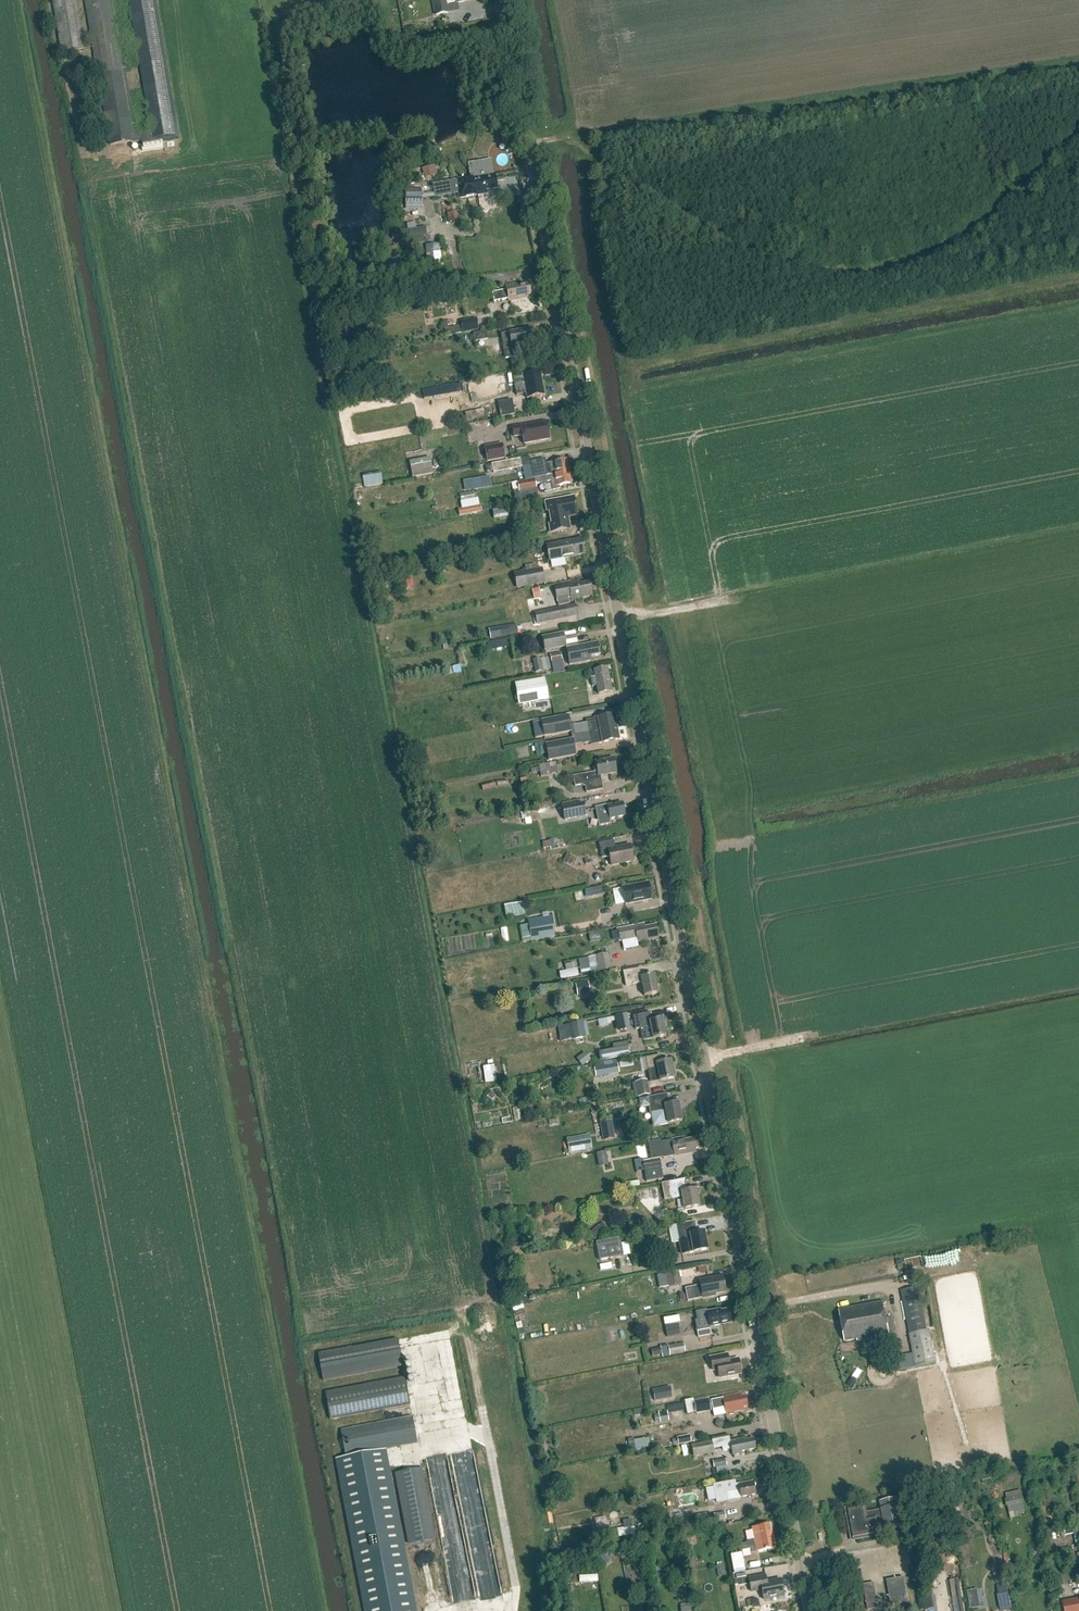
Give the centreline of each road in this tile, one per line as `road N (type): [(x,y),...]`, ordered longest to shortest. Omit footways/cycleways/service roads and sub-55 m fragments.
road 1 (unclassified): [(810,1610),(502,0)]
road 2 (track): [(1078,132),(936,255),(851,275),(795,265),(697,226),(571,135)]

